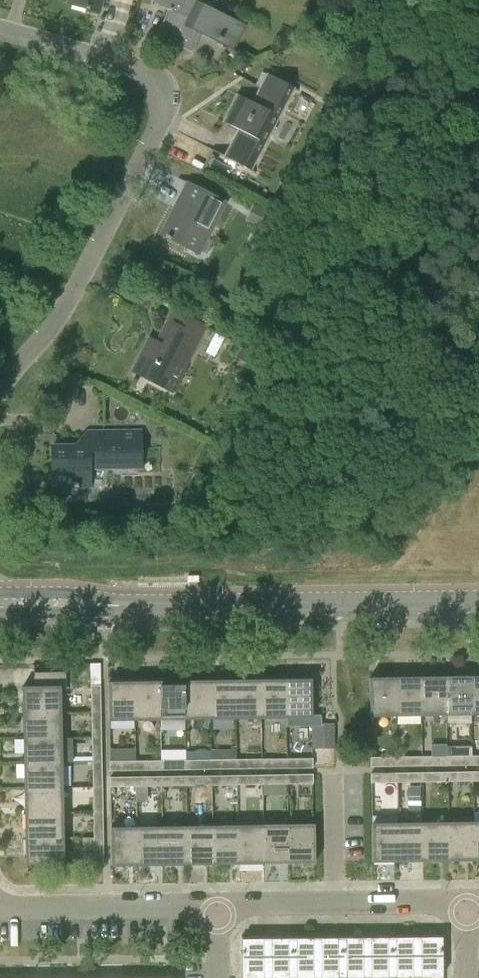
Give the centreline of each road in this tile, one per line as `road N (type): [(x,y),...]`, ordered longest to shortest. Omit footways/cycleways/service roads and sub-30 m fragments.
road 1 (residential): [(0,392),(154,104),(153,68),(142,55),(0,21)]
road 2 (tertiary): [(0,603),(478,602)]
road 3 (residential): [(216,904),(467,901)]
road 4 (residential): [(0,906),(216,904)]

